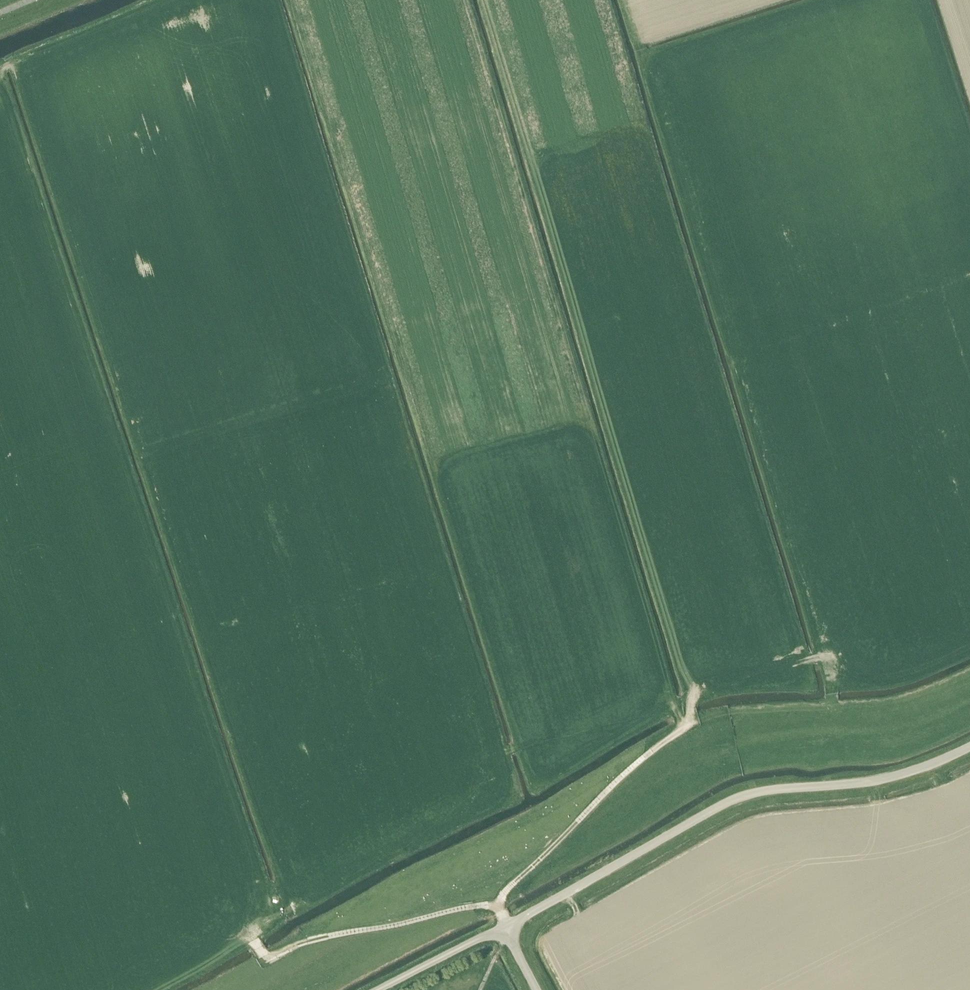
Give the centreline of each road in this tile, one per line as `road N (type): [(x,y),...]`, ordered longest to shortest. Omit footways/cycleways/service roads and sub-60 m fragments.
road 1 (unclassified): [(504,926),(747,794),(877,779),(969,748)]
road 2 (unclassified): [(376,989),(504,926)]

